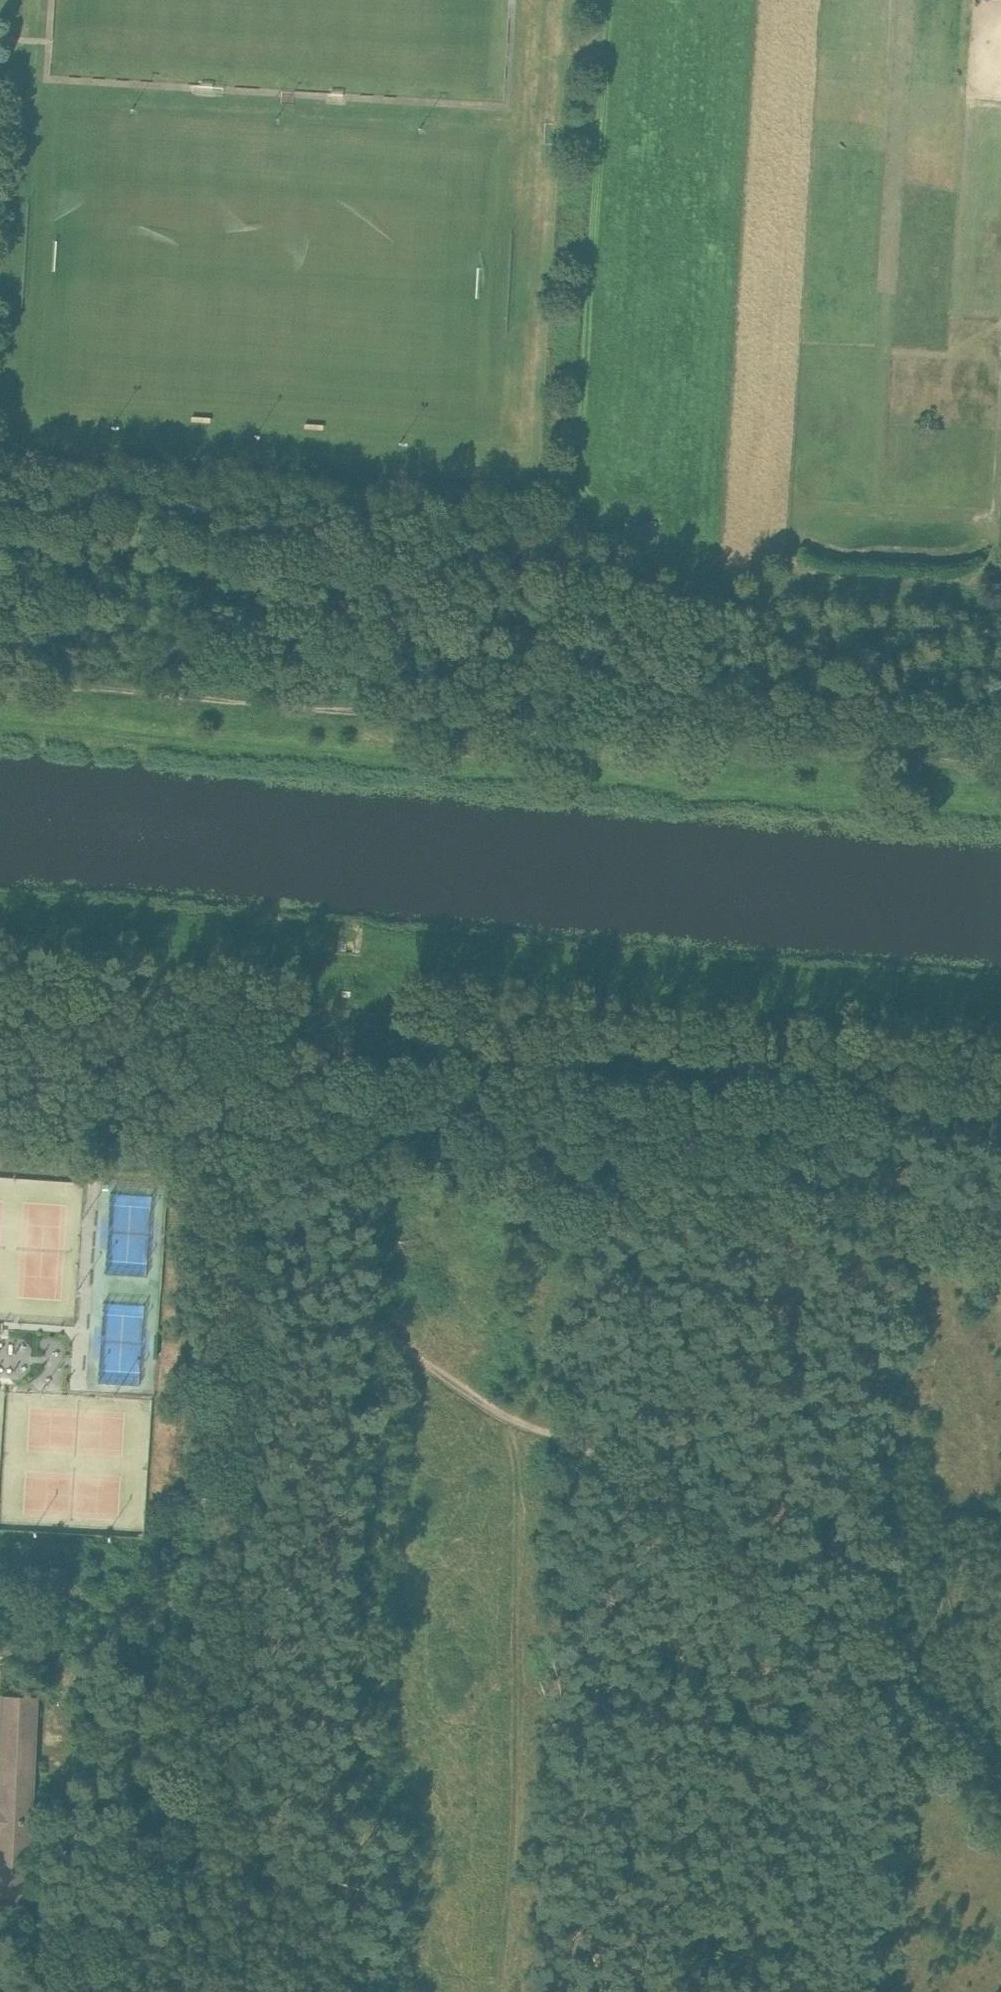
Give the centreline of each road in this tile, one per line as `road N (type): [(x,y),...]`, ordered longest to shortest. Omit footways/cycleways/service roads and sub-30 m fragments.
road 1 (track): [(0,661),(1000,750)]
road 2 (track): [(769,1586),(668,1505),(226,1229),(231,1150)]
road 3 (track): [(1000,1785),(769,1586)]

